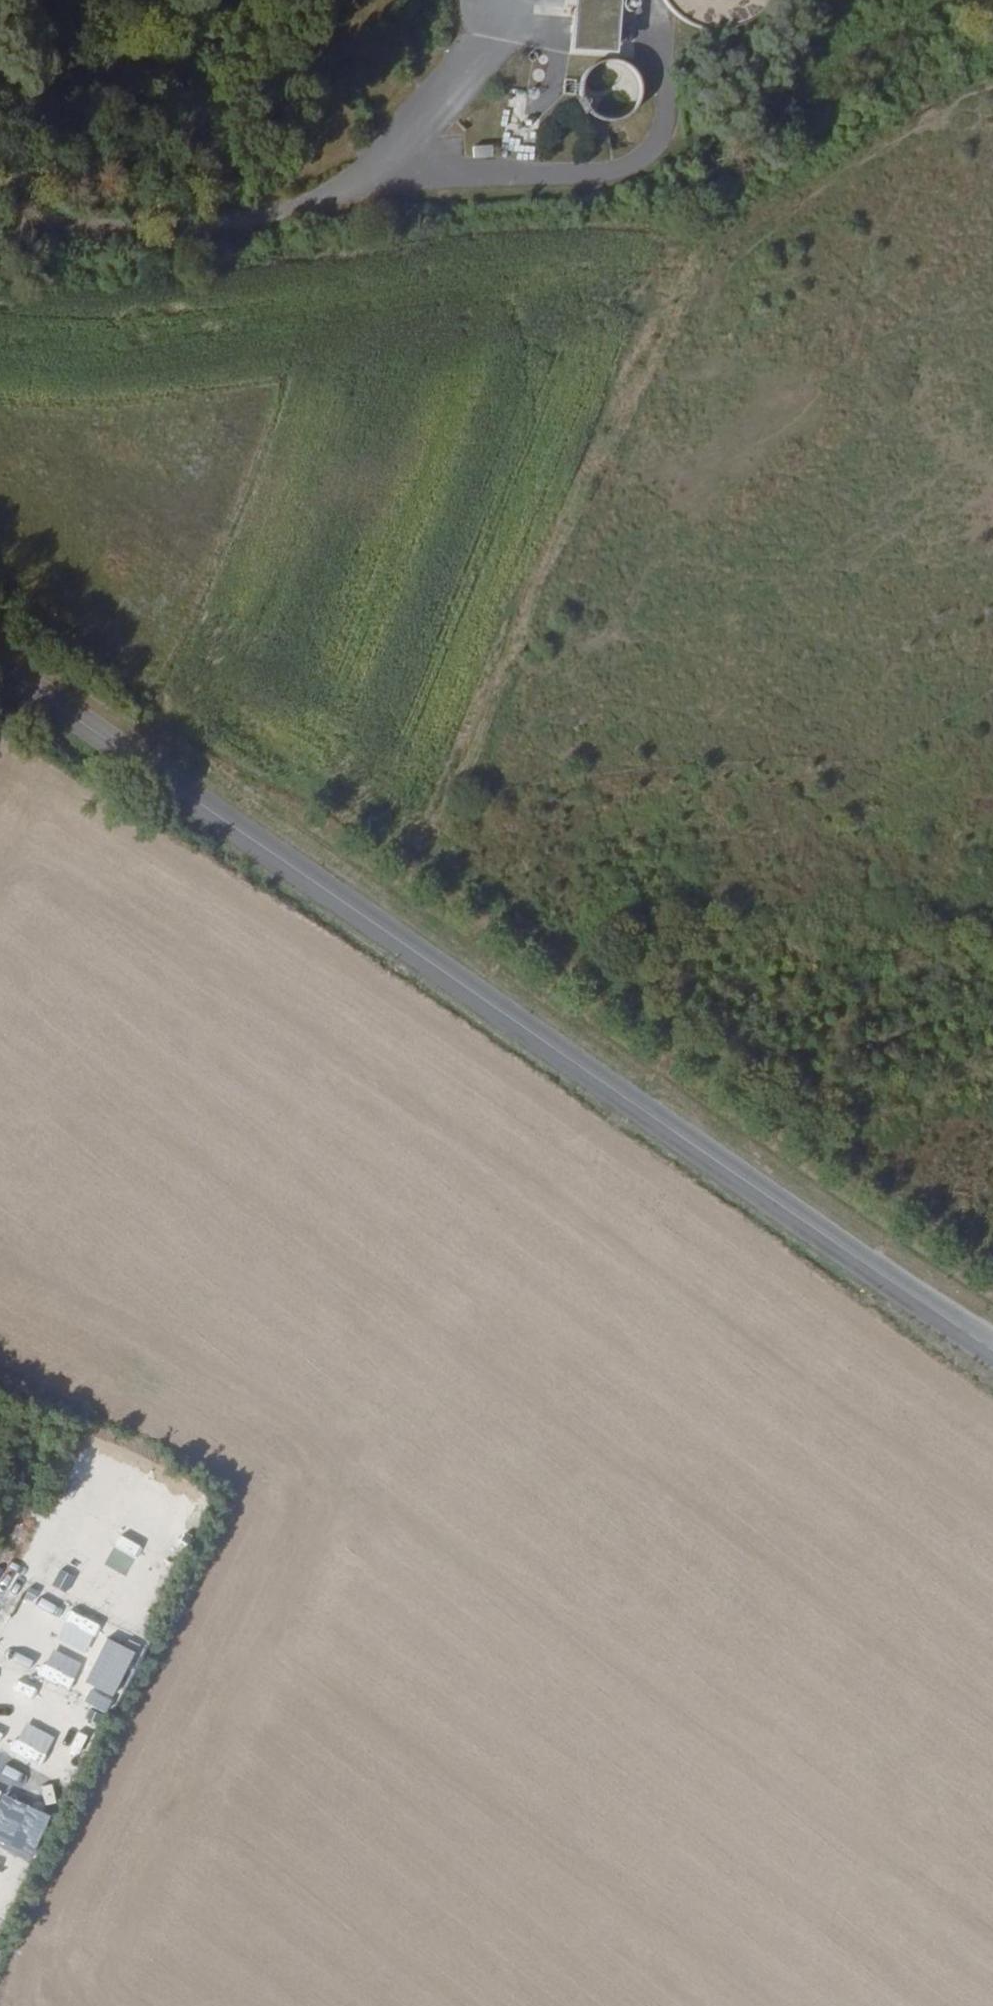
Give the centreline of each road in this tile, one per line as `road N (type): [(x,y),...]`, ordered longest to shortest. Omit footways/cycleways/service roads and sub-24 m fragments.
road 1 (tertiary): [(992,1350),(0,665)]
road 2 (track): [(541,283),(292,301),(81,332),(0,325)]

